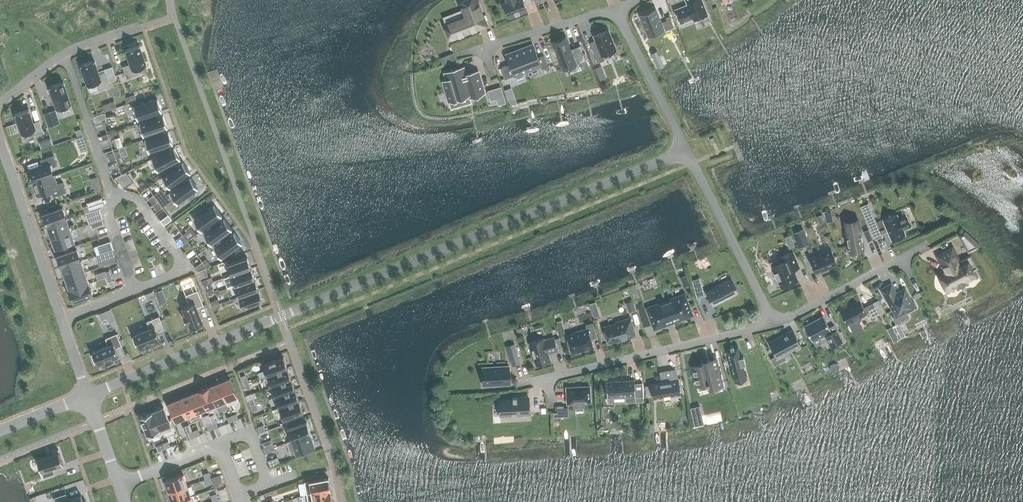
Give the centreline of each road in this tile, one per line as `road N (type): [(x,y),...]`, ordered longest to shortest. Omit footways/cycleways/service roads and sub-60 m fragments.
road 1 (unclassified): [(87,395),(684,151)]
road 2 (residential): [(87,395),(0,143)]
road 3 (residential): [(519,385),(773,323)]
road 4 (residential): [(773,323),(684,151)]
road 5 (residential): [(773,323),(928,243)]
road 6 (residential): [(458,54),(615,9)]
road 7 (residential): [(0,102),(61,54),(140,27)]
road 8 (residential): [(684,151),(615,9)]

